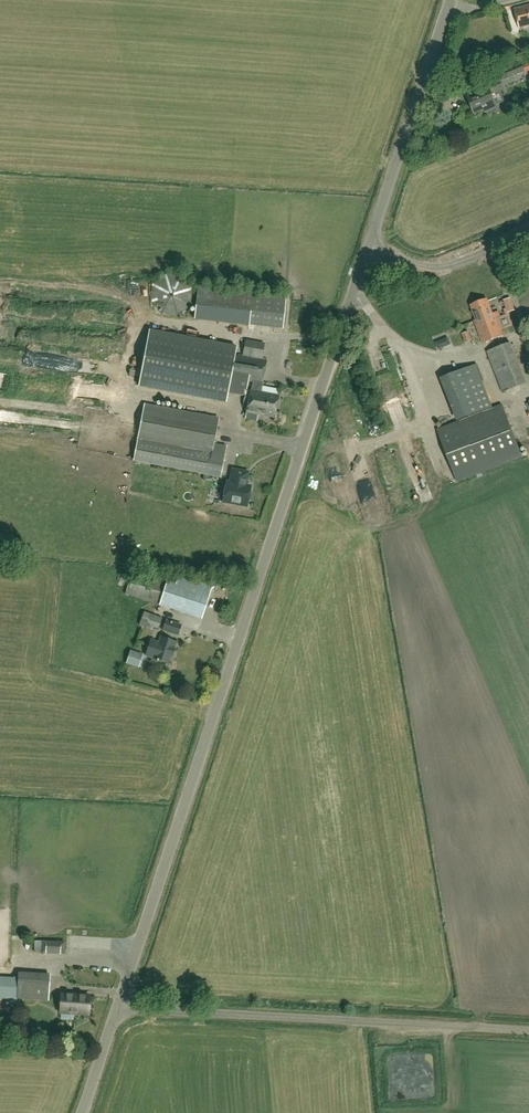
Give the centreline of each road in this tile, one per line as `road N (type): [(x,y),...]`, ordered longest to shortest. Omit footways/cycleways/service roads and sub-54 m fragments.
road 1 (unclassified): [(121,1003),(369,250)]
road 2 (unclassified): [(528,1031),(121,1003)]
road 3 (unclassified): [(369,250),(451,0)]
road 4 (unclassified): [(369,250),(441,269),(528,235)]

